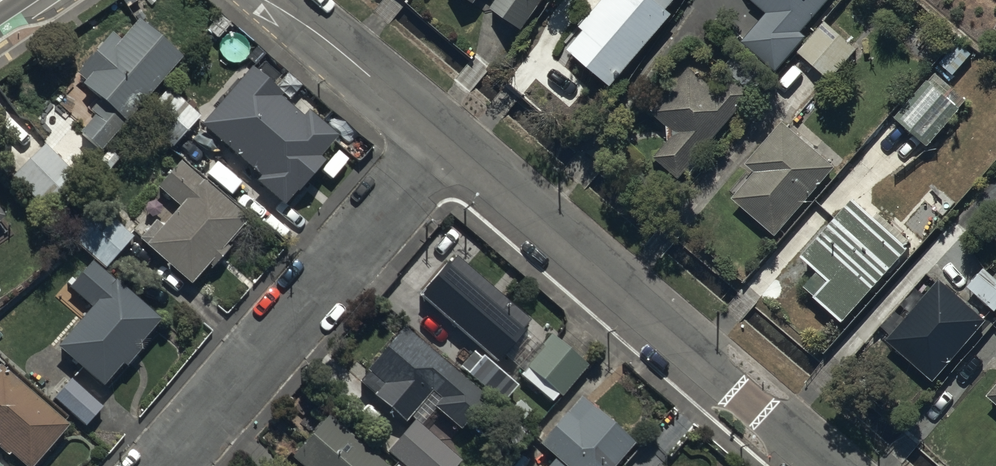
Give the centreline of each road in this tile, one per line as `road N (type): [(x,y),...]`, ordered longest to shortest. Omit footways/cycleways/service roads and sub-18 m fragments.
road 1 (tertiary): [(442,139),(823,465)]
road 2 (residential): [(442,139),(160,465)]
road 3 (tertiary): [(266,0),(442,139)]

